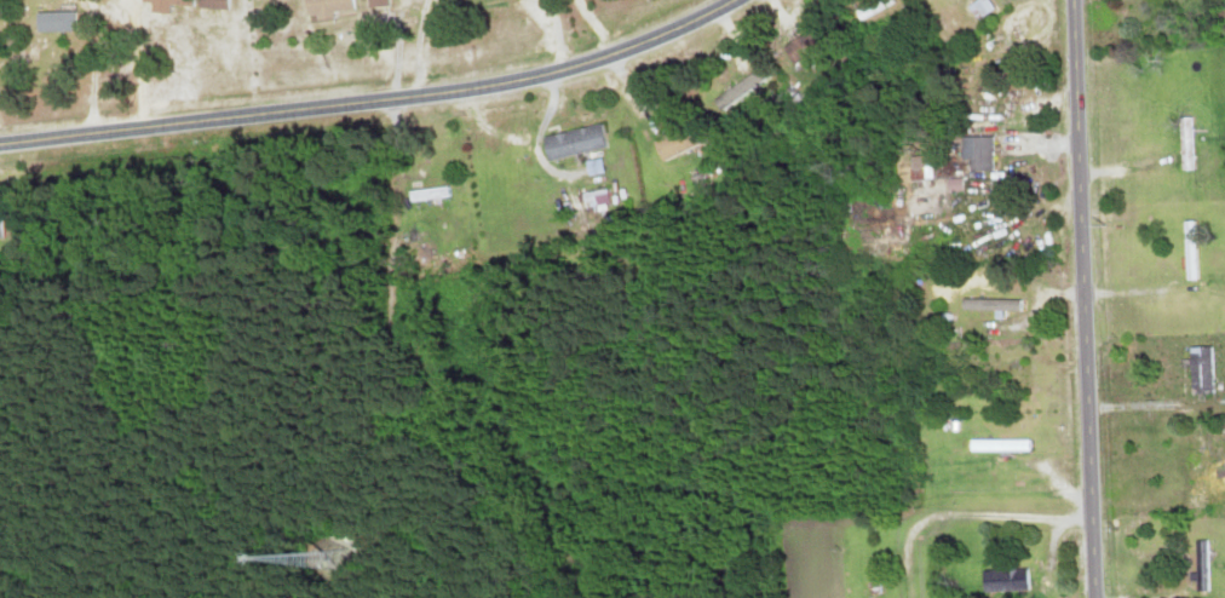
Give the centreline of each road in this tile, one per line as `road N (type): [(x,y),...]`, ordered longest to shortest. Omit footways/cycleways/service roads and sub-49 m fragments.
road 1 (tertiary): [(0,142),(500,84),(640,42),(731,0)]
road 2 (tertiary): [(1097,597),(1075,0)]
road 3 (residential): [(1094,521),(932,522),(911,541),(912,597)]

